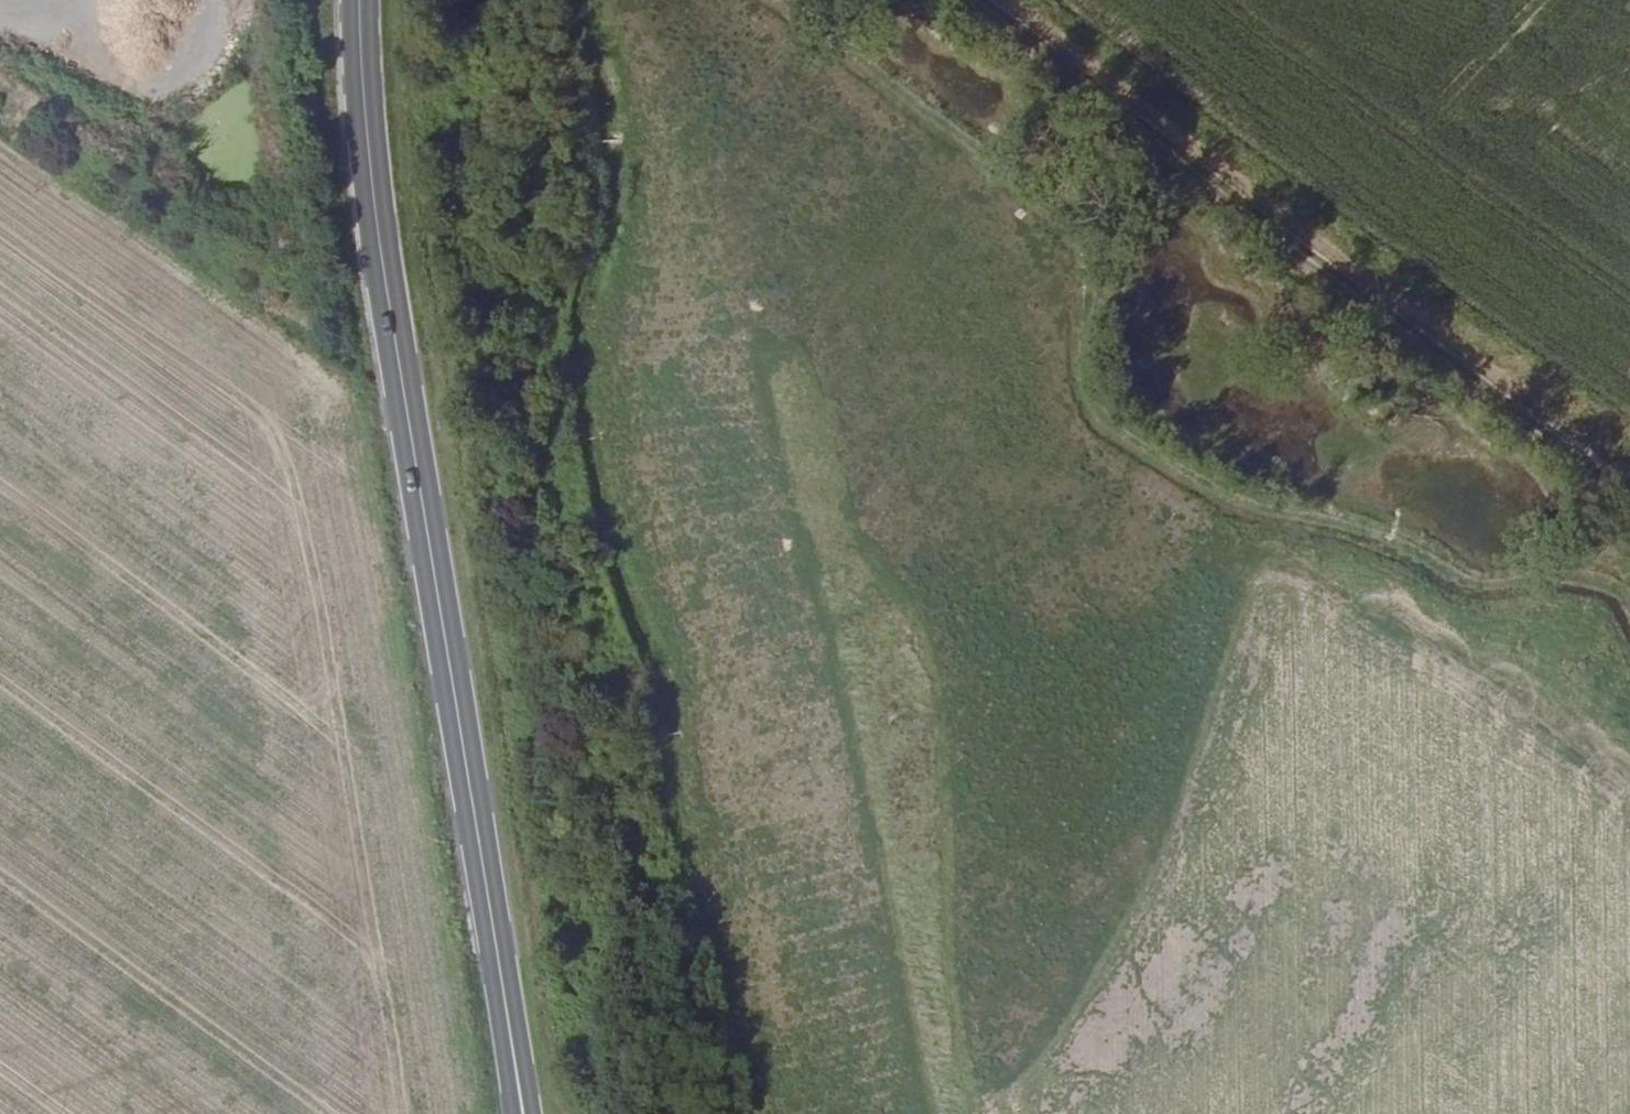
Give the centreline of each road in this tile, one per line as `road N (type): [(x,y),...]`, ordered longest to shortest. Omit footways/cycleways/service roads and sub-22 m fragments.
road 1 (primary): [(360,0),(380,242),(519,1089)]
road 2 (track): [(986,0),(1629,490)]

